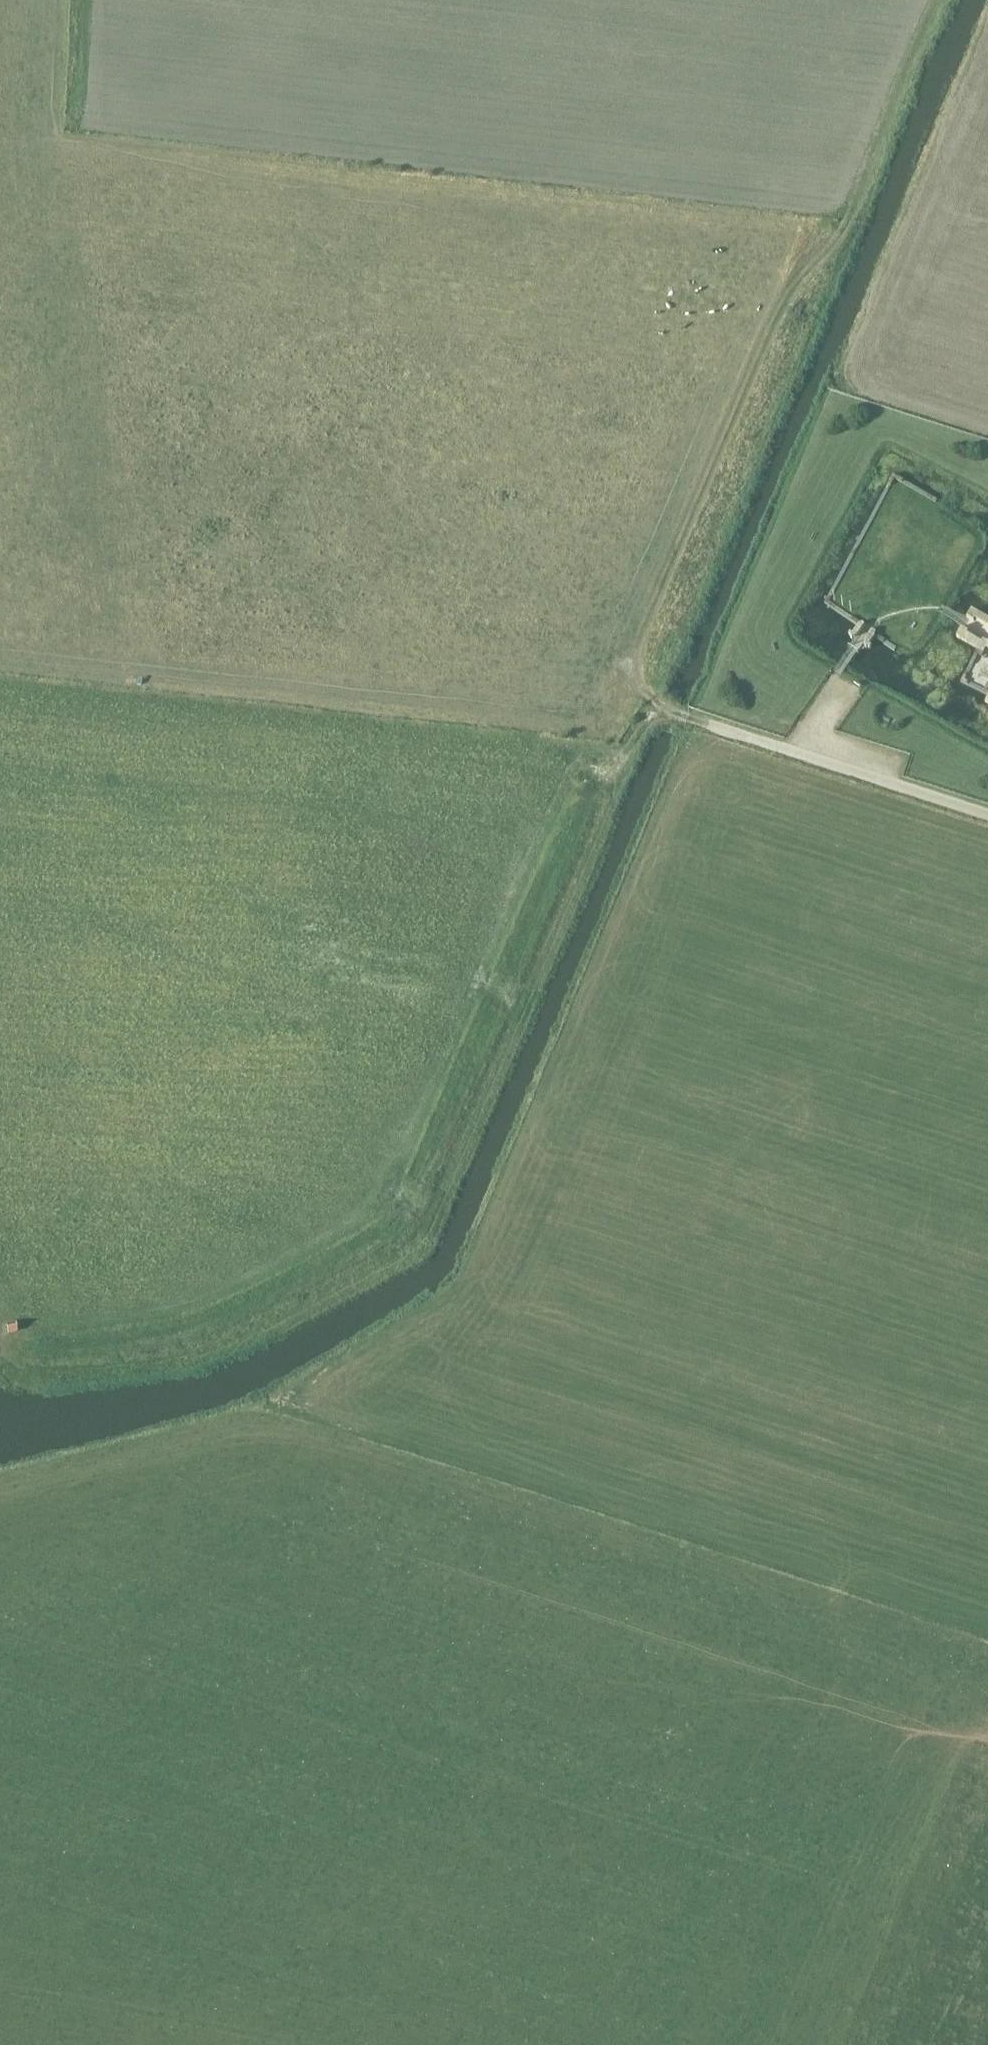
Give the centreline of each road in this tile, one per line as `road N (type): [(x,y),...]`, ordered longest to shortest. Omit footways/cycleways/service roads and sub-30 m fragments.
road 1 (track): [(719,529),(653,706),(481,660)]
road 2 (unclassified): [(987,812),(720,727)]

